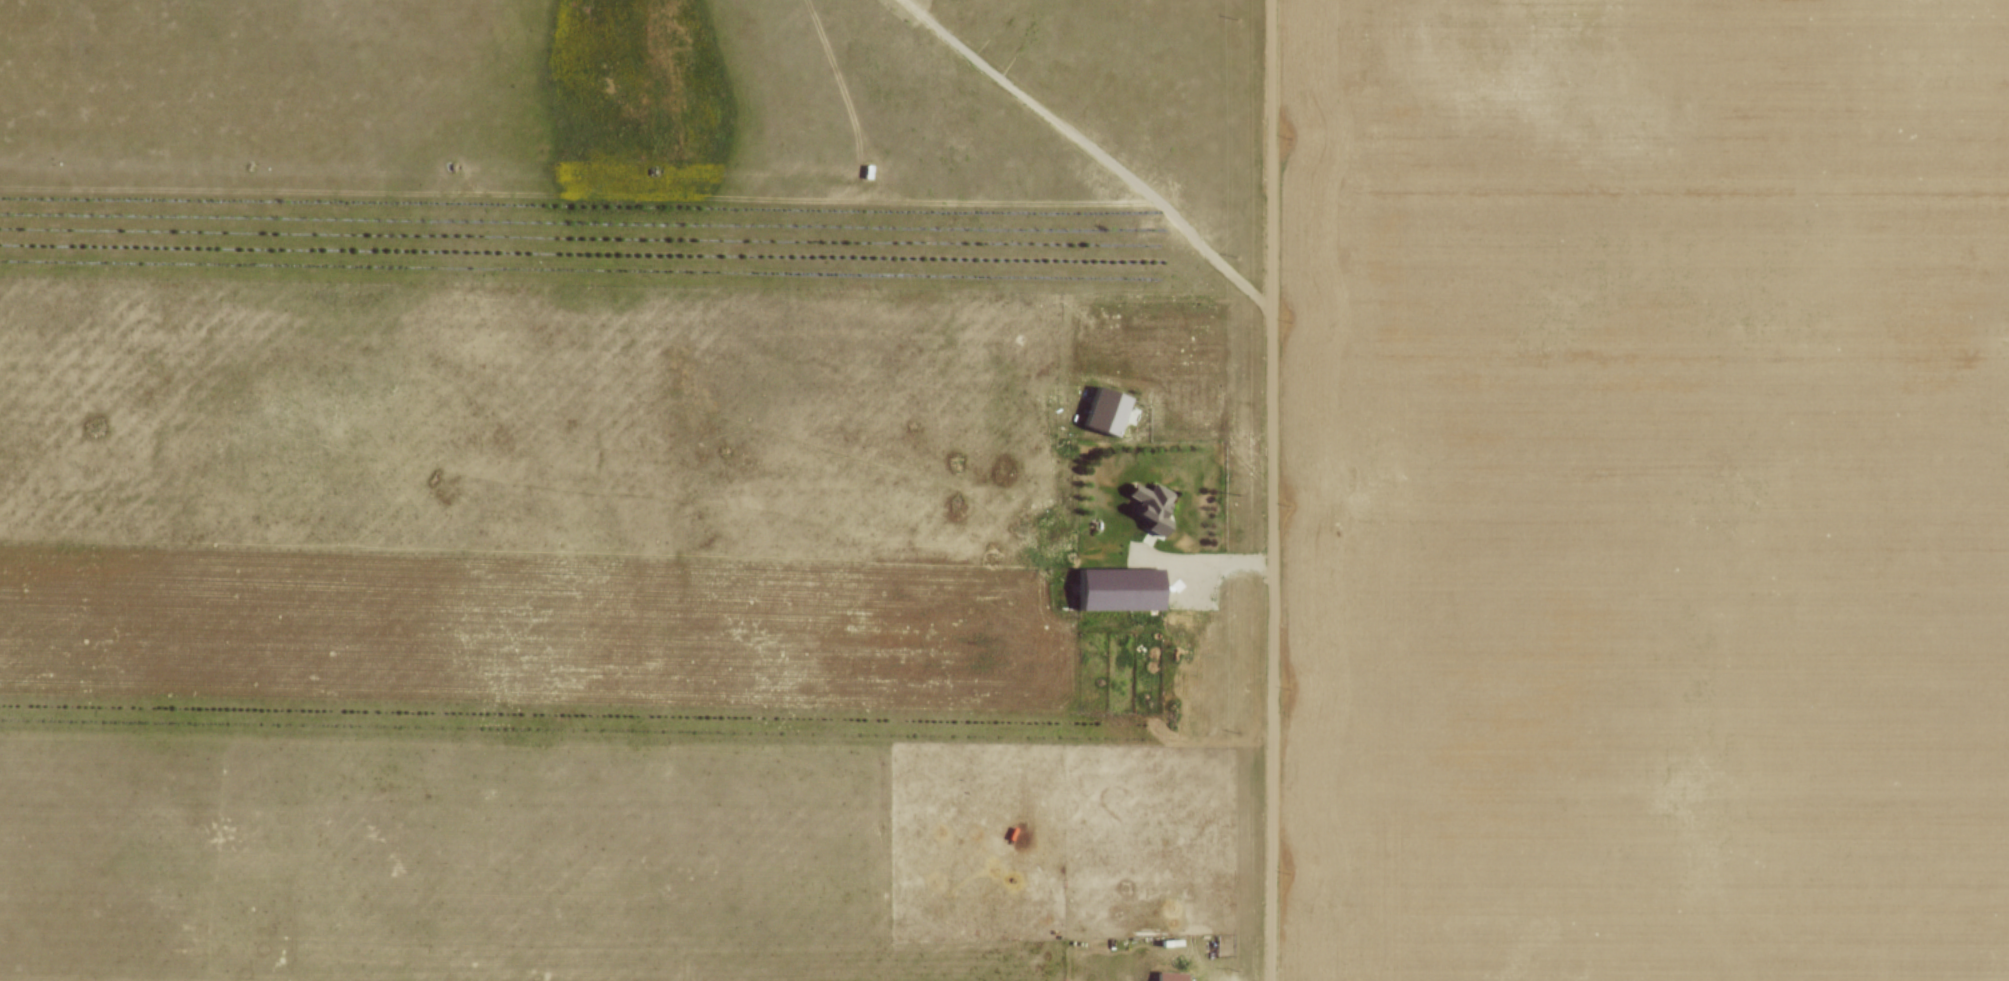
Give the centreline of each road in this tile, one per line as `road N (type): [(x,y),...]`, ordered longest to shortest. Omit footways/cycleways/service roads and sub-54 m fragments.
road 1 (residential): [(1274,980),(1272,0)]

